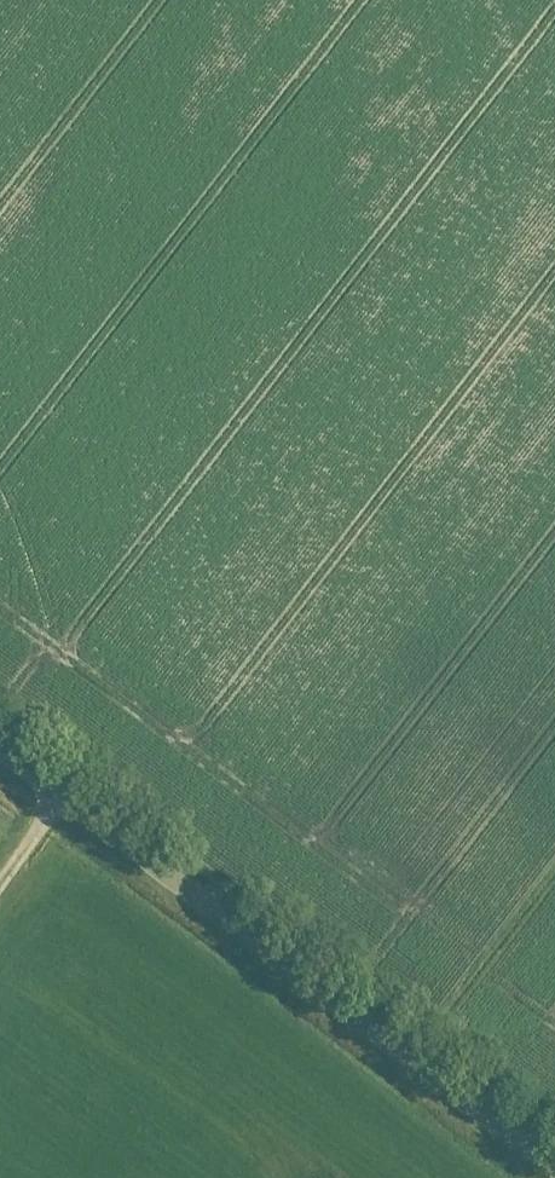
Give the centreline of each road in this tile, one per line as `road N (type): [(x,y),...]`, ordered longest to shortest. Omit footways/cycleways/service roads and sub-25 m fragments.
road 1 (unclassified): [(554,1167),(0,748)]

